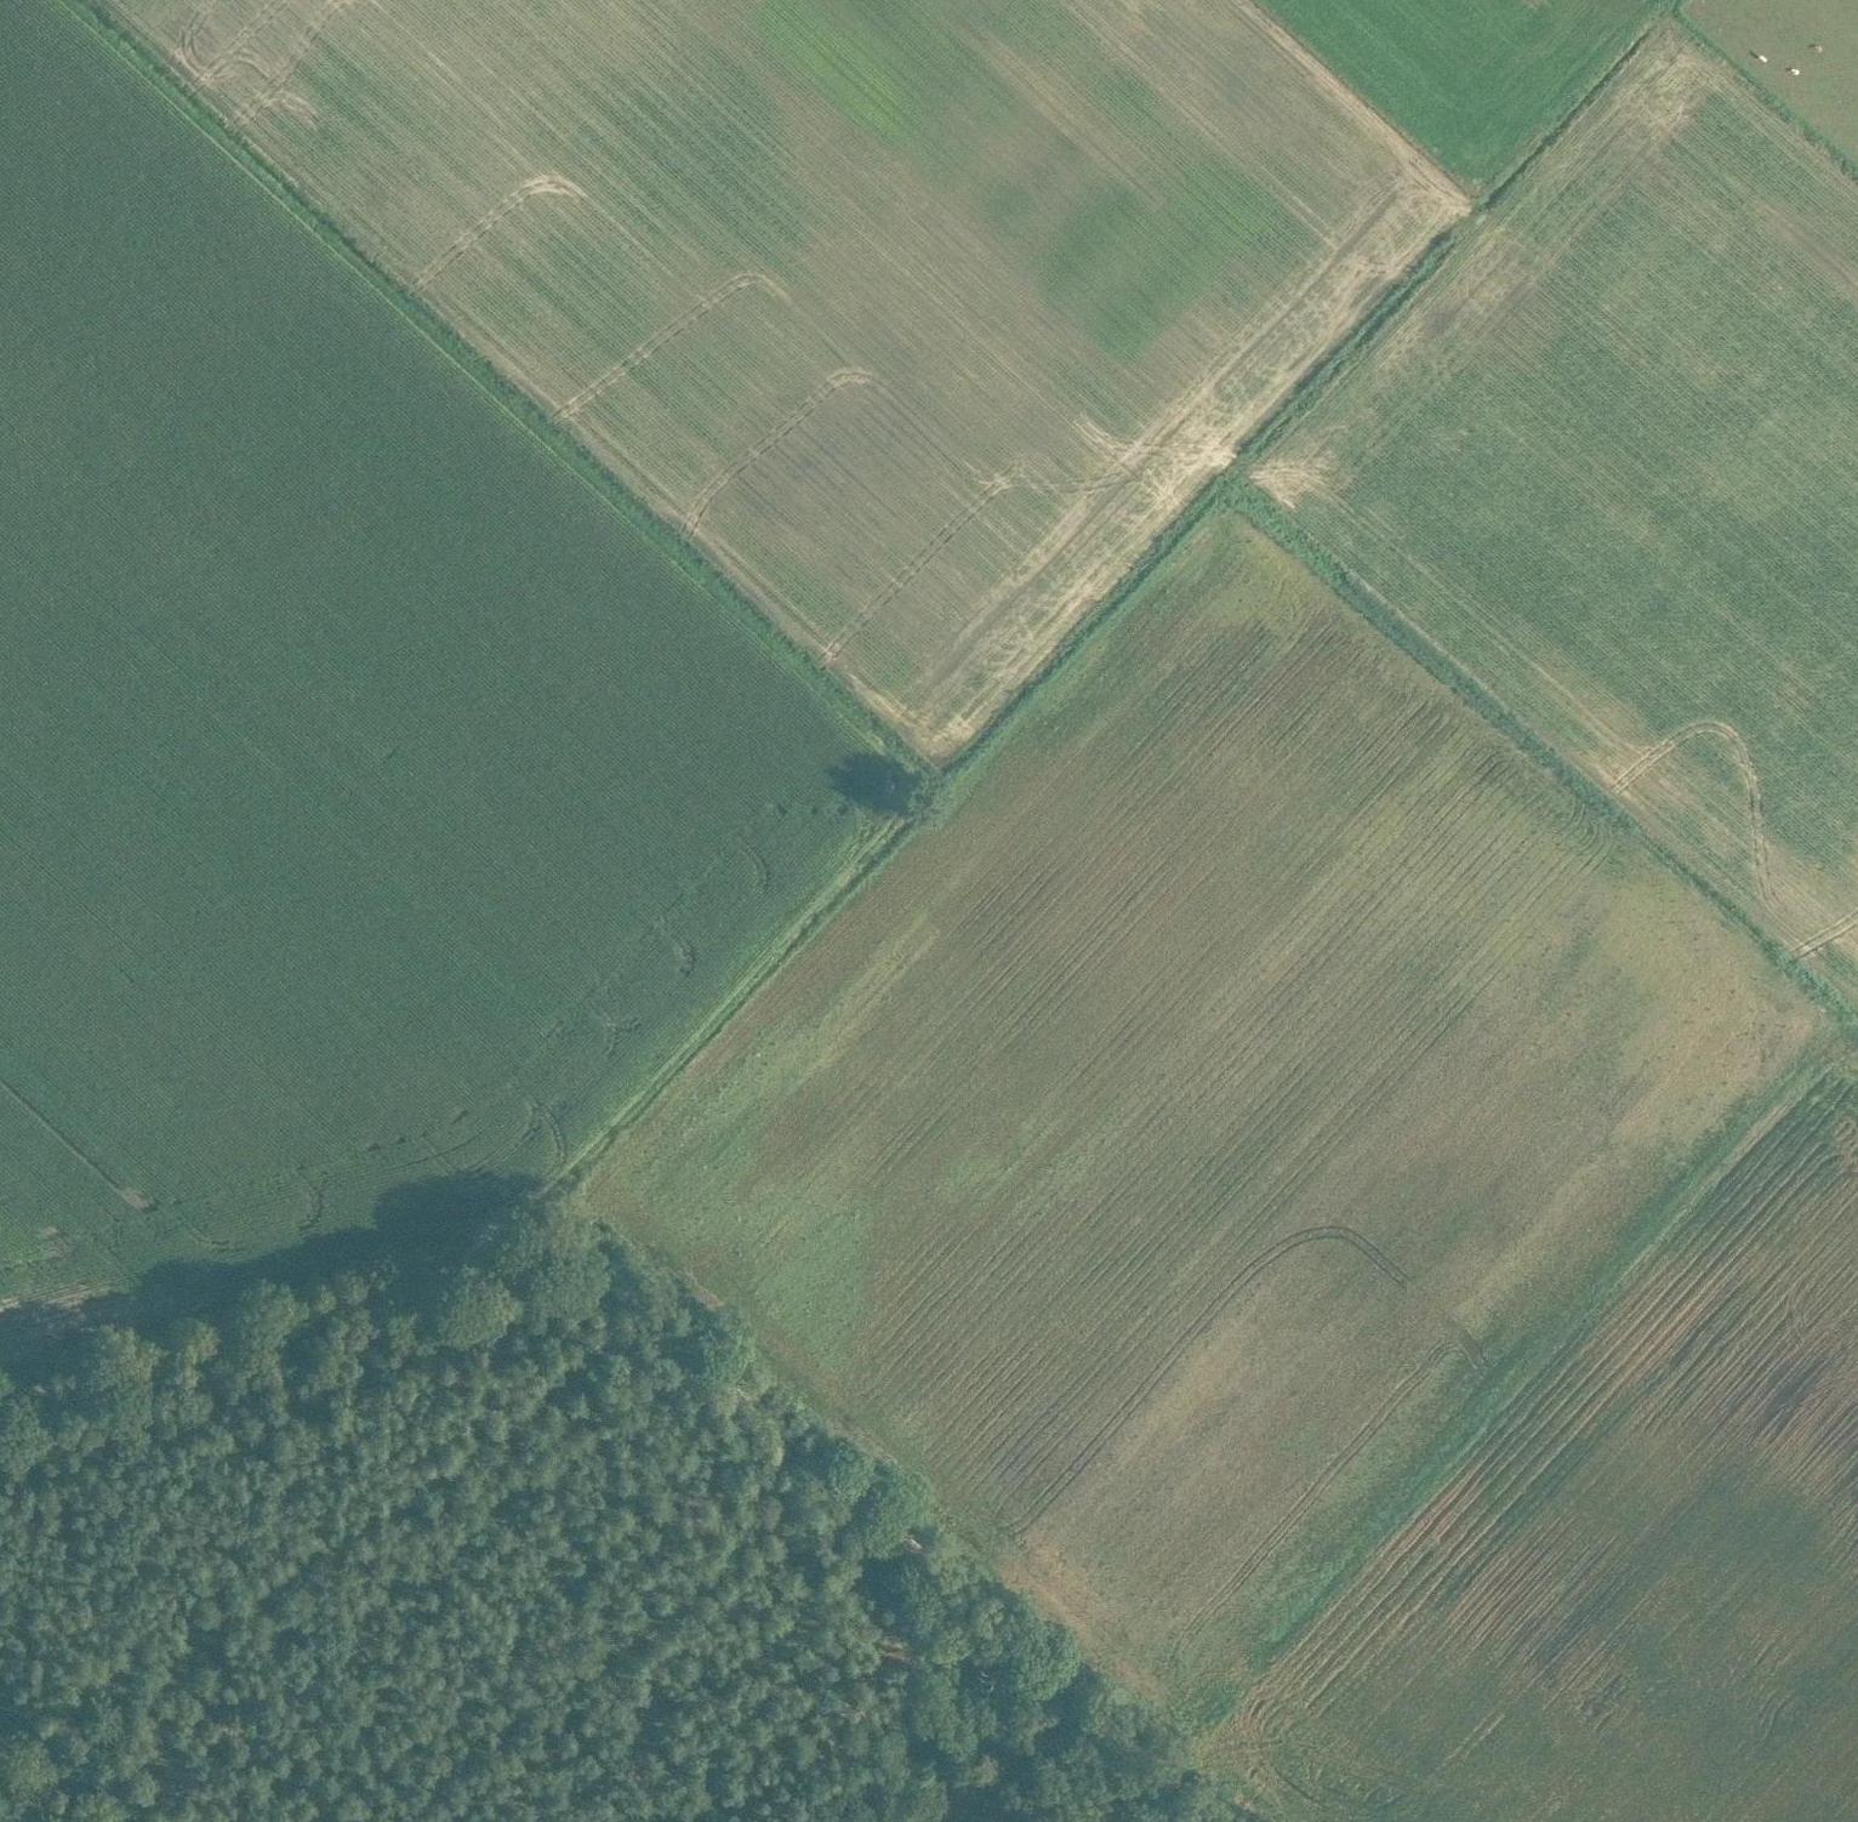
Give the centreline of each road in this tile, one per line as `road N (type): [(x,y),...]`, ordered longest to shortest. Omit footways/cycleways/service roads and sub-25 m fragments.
road 1 (track): [(1223,1821),(563,1211),(0,1395)]
road 2 (track): [(765,1821),(1016,1631)]

